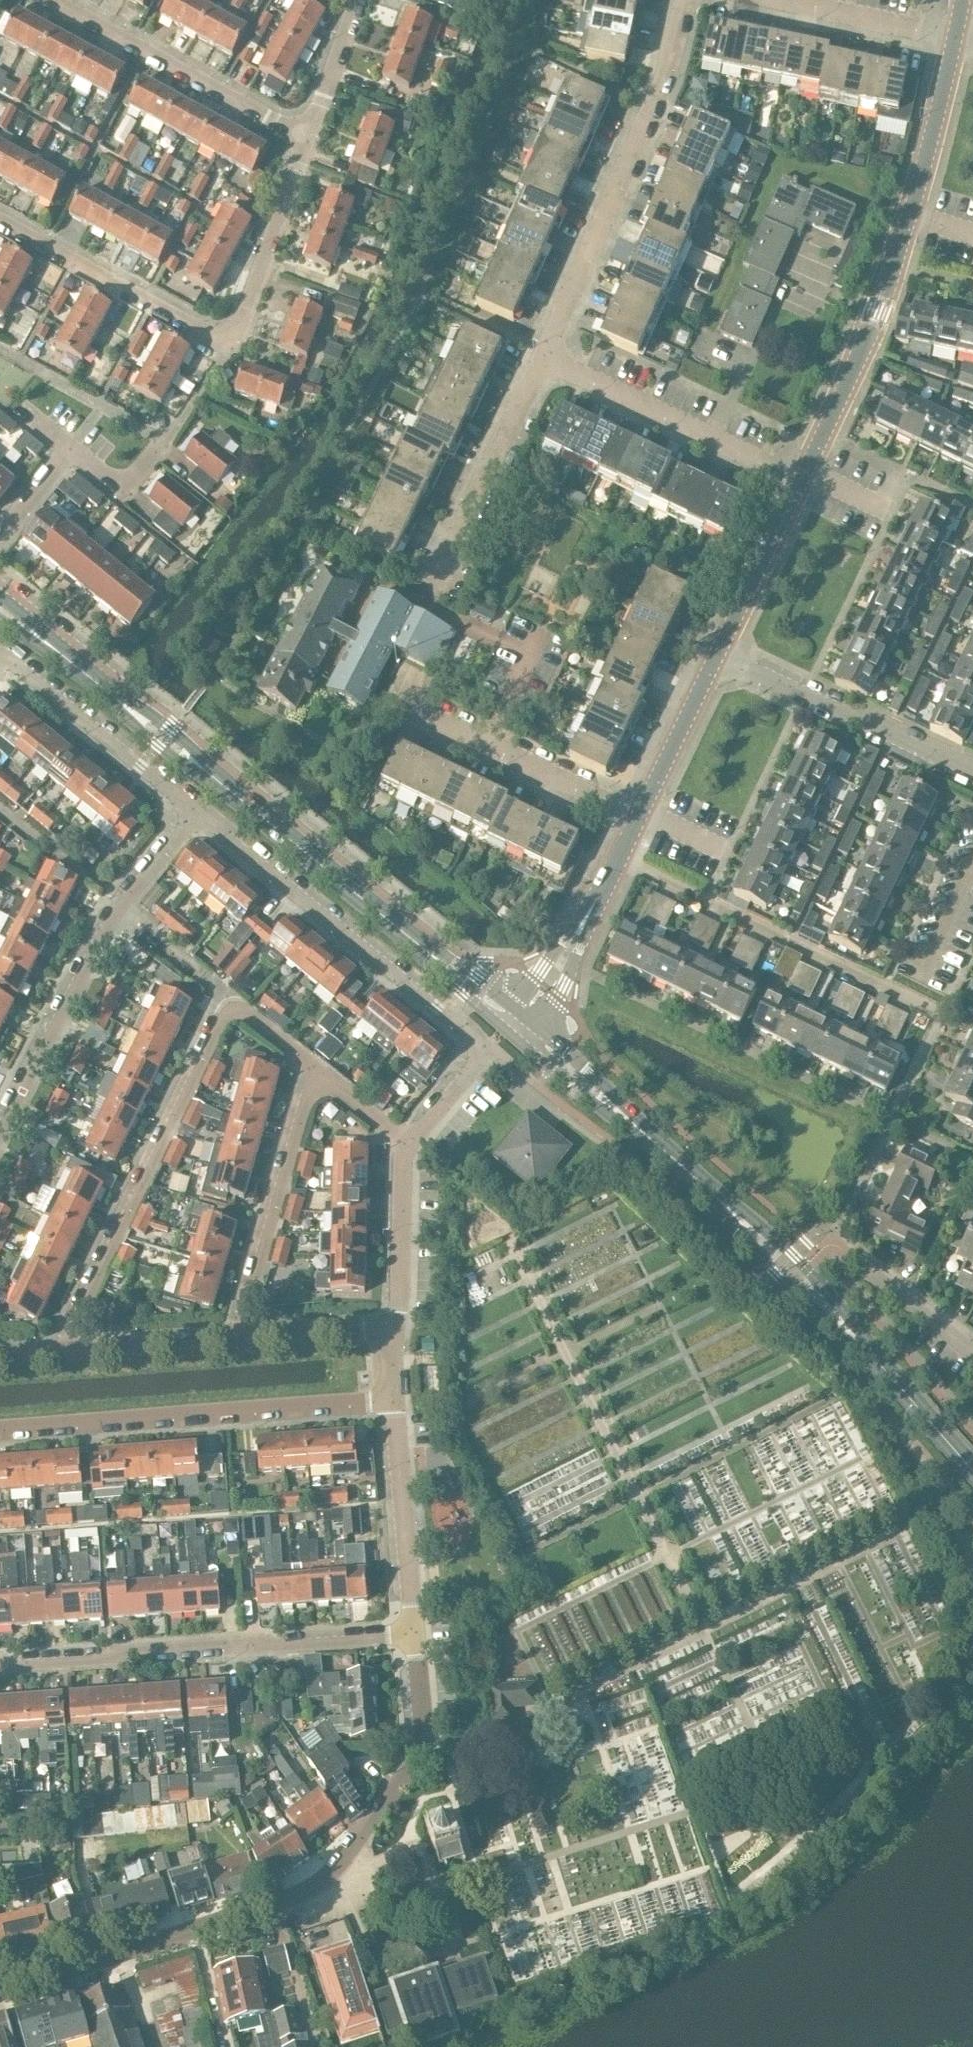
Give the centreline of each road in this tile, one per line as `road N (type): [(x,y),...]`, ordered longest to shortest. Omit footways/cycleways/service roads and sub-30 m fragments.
road 1 (tertiary): [(514,1024),(0,610)]
road 2 (tertiary): [(972,1475),(795,1275),(514,1024)]
road 3 (residential): [(0,1988),(311,1890),(340,1866),(425,1748),(413,1636)]
road 4 (residential): [(198,811),(487,1047),(407,1145)]
road 5 (residential): [(315,1068),(231,1005),(63,1351)]
road 6 (residential): [(0,218),(226,342),(239,329),(307,138)]
road 7 (tertiary): [(801,484),(911,215),(953,38)]
road 8 (residential): [(0,1663),(104,1660),(136,1648),(222,1642),(413,1636)]
road 9 (residential): [(0,1430),(398,1403)]
road 10 (residential): [(541,356),(645,139),(685,0)]
road 11 (residential): [(0,1134),(117,910),(198,811)]
road 12 (residential): [(935,1009),(619,860)]
road 13 (residential): [(801,484),(541,356)]
road 14 (residential): [(53,0),(307,138)]
road 15 (residential): [(972,773),(717,658)]
road 16 (residential): [(315,1068),(240,1337)]
road 17 (residential): [(642,814),(402,700)]
road 18 (residential): [(430,589),(541,356)]
road 19 (residential): [(0,654),(198,811)]
road 20 (residential): [(413,1636),(398,1403)]
road 21 (residential): [(953,38),(748,0)]
road 22 (tertiary): [(514,1024),(554,976),(619,860)]
road 23 (tertiary): [(717,658),(801,484)]
road 24 (residential): [(407,1145),(391,1324)]
road 25 (residential): [(240,1337),(63,1351)]
road 26 (tertiary): [(642,814),(717,658)]
road 27 (residential): [(391,1324),(240,1337)]
road 28 (residential): [(307,138),(360,0)]
road 29 (residential): [(74,447),(122,486),(177,427)]
road 30 (residential): [(865,1267),(972,1354)]
road 31 (residential): [(916,982),(972,865)]
road 32 (residential): [(407,1145),(315,1068)]

